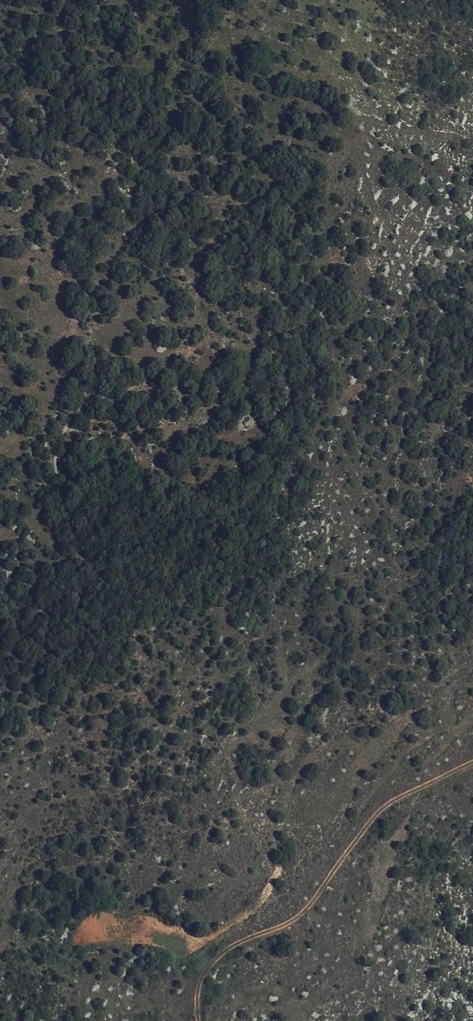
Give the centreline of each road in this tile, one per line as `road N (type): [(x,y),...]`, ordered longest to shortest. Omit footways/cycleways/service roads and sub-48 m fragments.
road 1 (track): [(199,1020),(198,985),(226,950),(297,918),(379,811),(472,761)]

